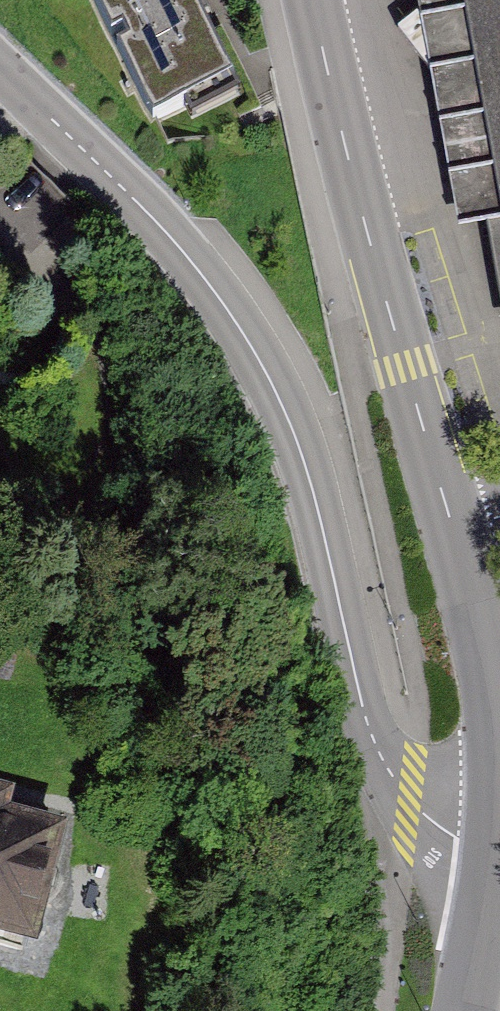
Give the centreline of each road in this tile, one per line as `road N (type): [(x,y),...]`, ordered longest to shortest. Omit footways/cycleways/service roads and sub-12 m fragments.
road 1 (residential): [(0,69),(154,219),(227,304),(306,464),(379,755),(429,820),(457,838),(499,841)]
road 2 (tertiary): [(313,0),(355,187),(499,724)]
road 3 (tertiary): [(499,841),(474,1010)]

